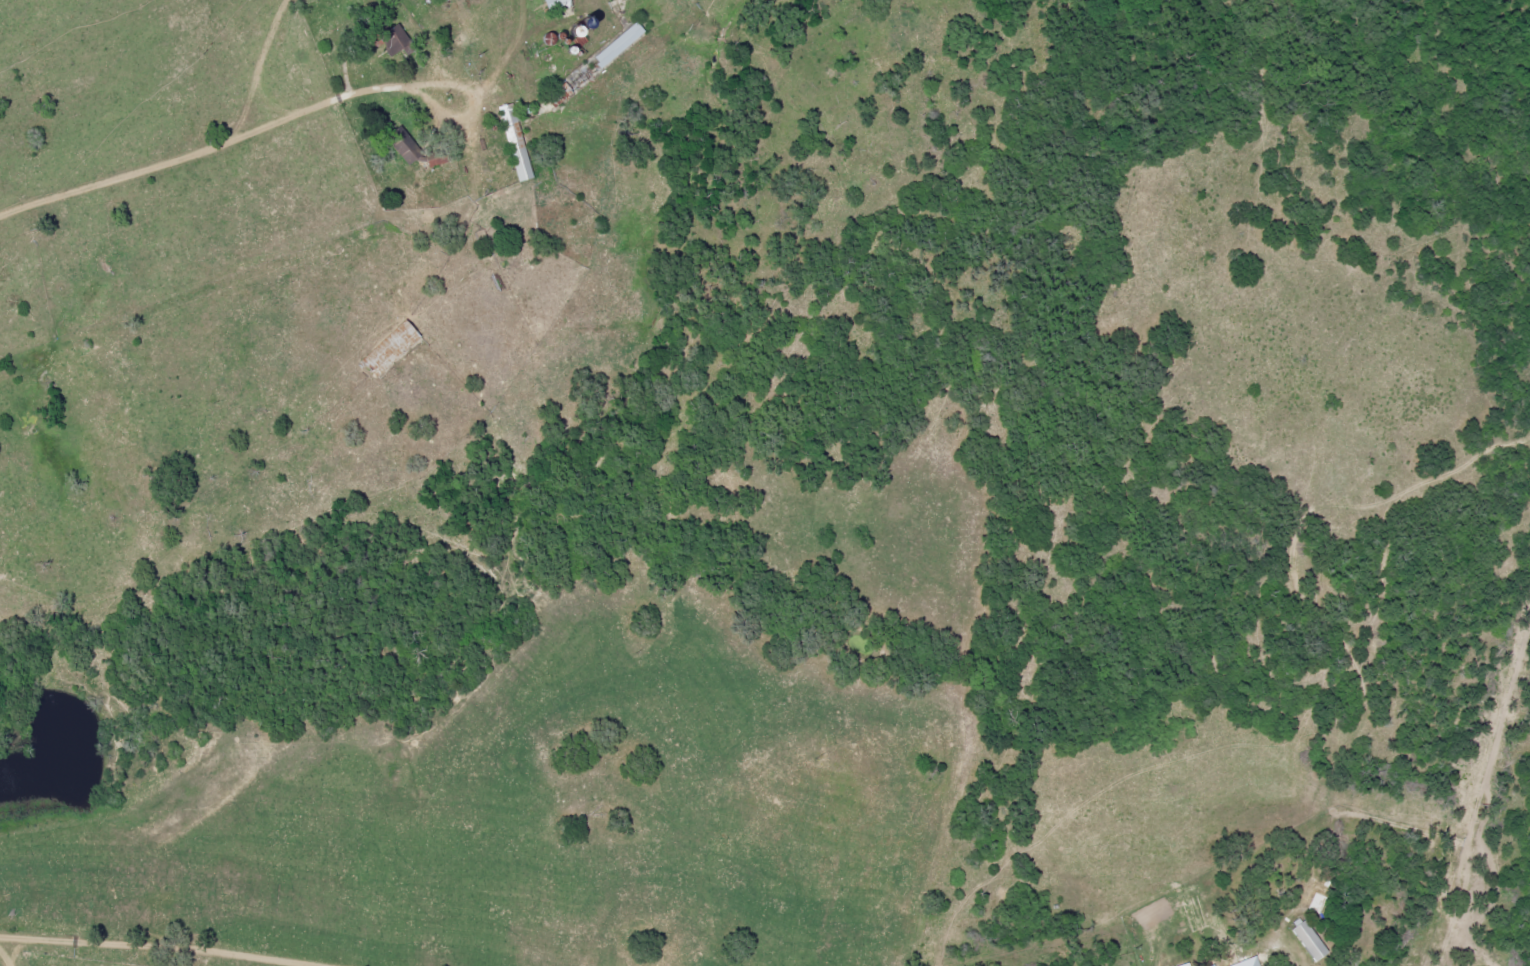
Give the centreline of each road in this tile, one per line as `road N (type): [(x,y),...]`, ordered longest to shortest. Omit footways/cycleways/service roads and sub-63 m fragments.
road 1 (residential): [(0,229),(325,110),(500,80),(524,36),(524,0)]
road 2 (residential): [(0,944),(87,940),(170,965)]

